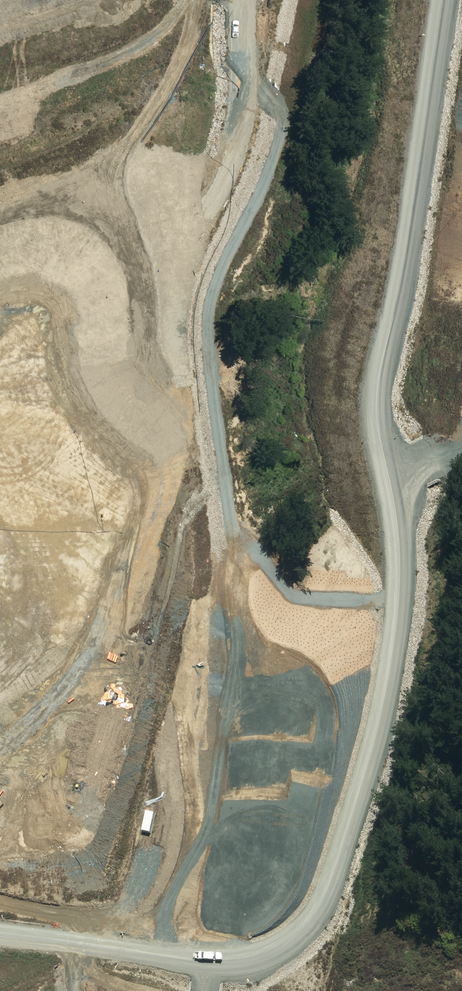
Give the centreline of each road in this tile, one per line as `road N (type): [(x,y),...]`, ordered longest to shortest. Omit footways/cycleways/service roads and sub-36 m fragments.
road 1 (track): [(0,716),(45,651),(62,601),(93,476),(114,327),(231,157),(243,85),(242,0)]
road 2 (track): [(461,451),(416,458),(398,446),(385,398),(414,281),(445,0)]
road 3 (track): [(364,787),(411,636),(420,562),(416,458)]
road 4 (track): [(0,219),(92,191),(117,167),(176,66),(199,0)]
road 5 (track): [(125,607),(110,629),(89,695),(42,751),(0,846)]

